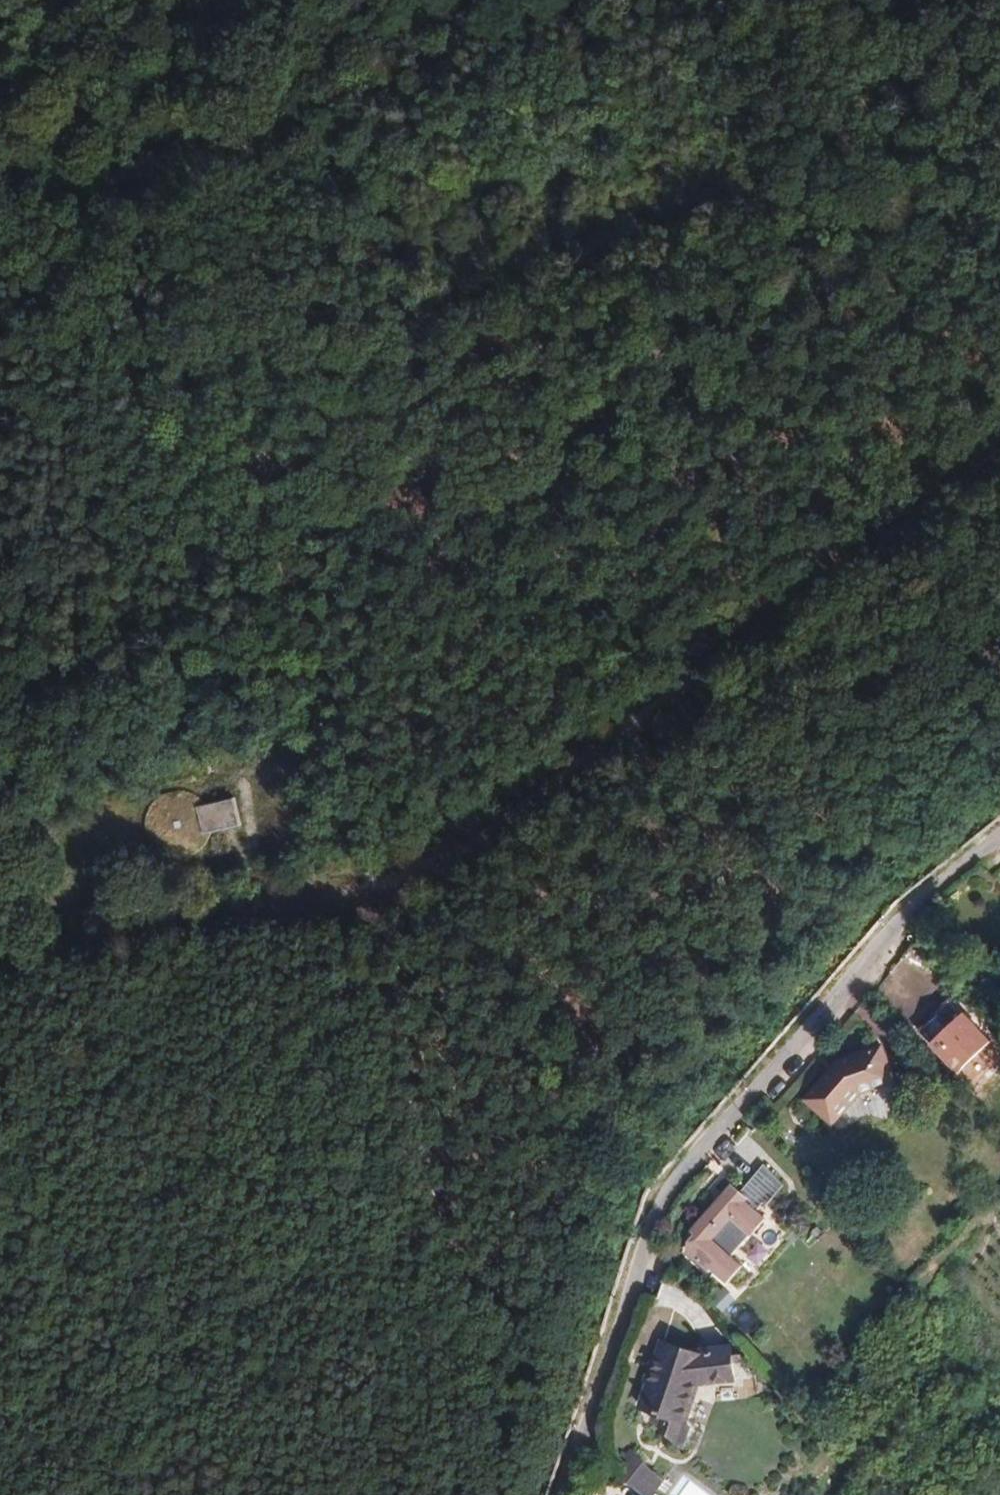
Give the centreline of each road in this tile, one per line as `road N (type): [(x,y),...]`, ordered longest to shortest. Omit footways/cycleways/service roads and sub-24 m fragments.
road 1 (residential): [(552,1494),(649,1230),(763,1075),(895,921),(999,837)]

